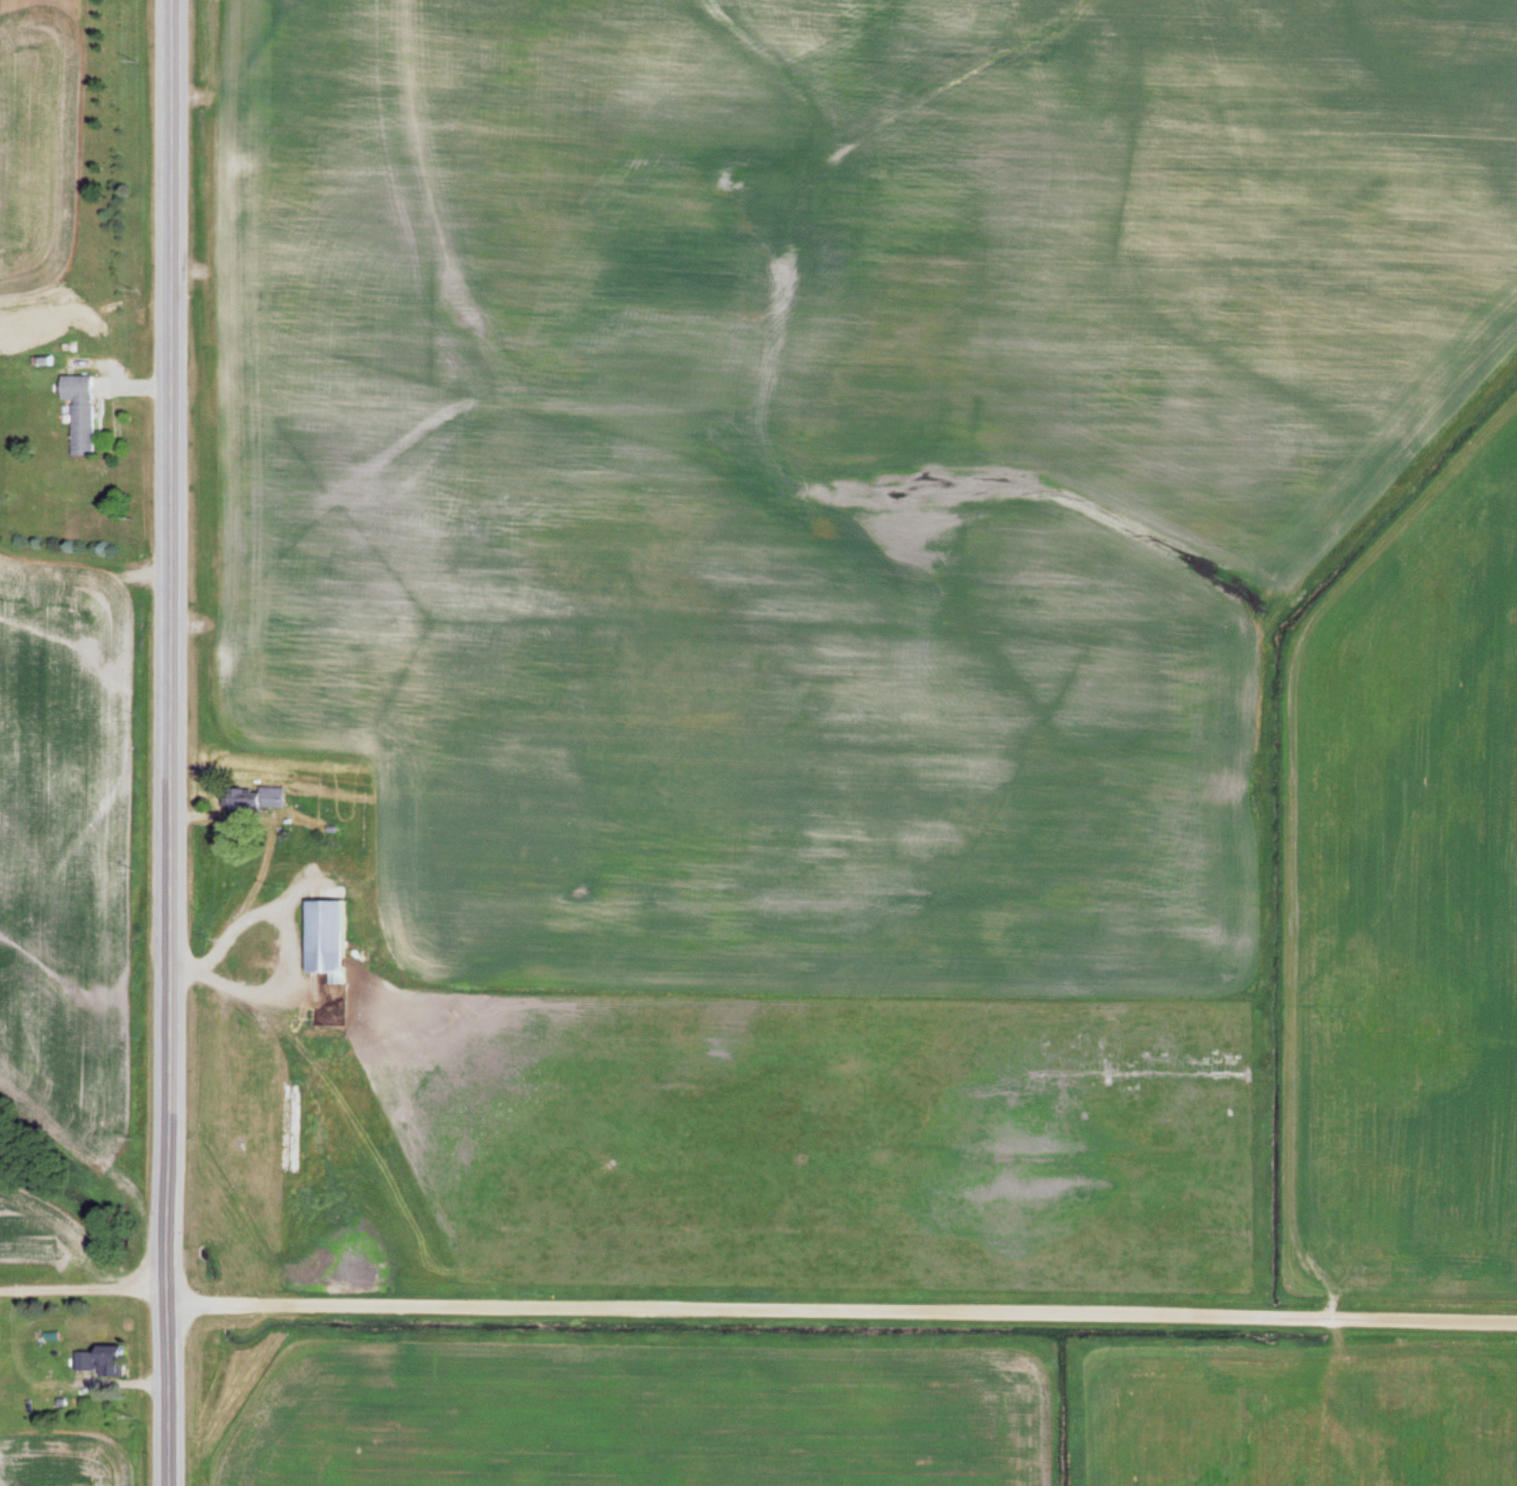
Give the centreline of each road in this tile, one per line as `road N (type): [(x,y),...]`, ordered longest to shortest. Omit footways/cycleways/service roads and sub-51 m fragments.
road 1 (primary): [(167,1485),(172,0)]
road 2 (residential): [(1516,1320),(168,1304)]

